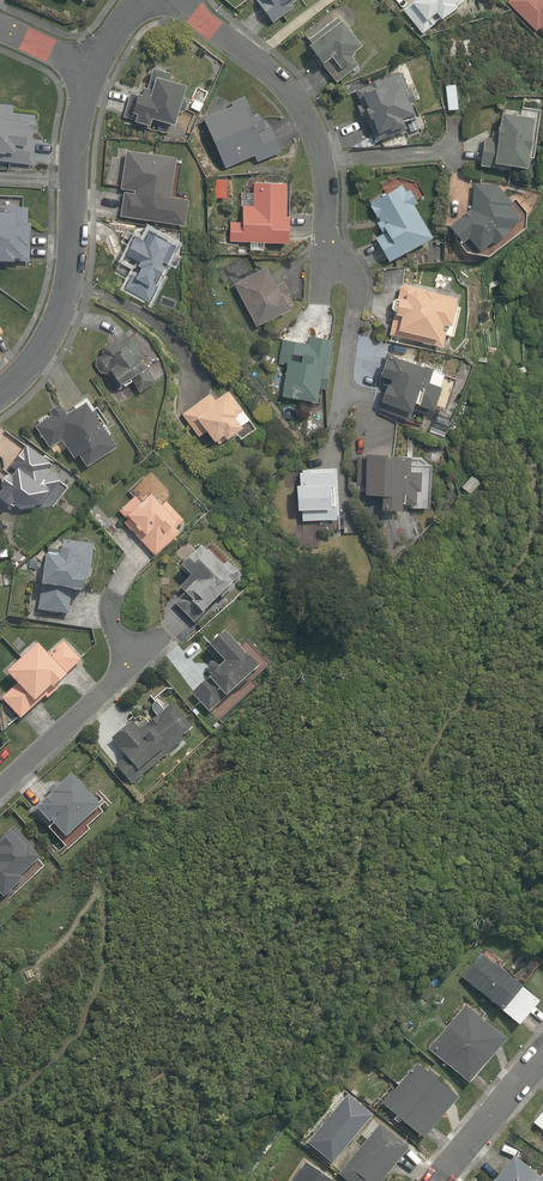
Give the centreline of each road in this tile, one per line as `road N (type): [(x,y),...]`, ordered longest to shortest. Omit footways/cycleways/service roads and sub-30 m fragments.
road 1 (residential): [(88,68),(73,172),(74,269),(62,314),(0,394)]
road 2 (residential): [(334,265),(320,154),(305,113),(278,80),(180,0)]
road 3 (residential): [(435,1180),(542,1058)]

